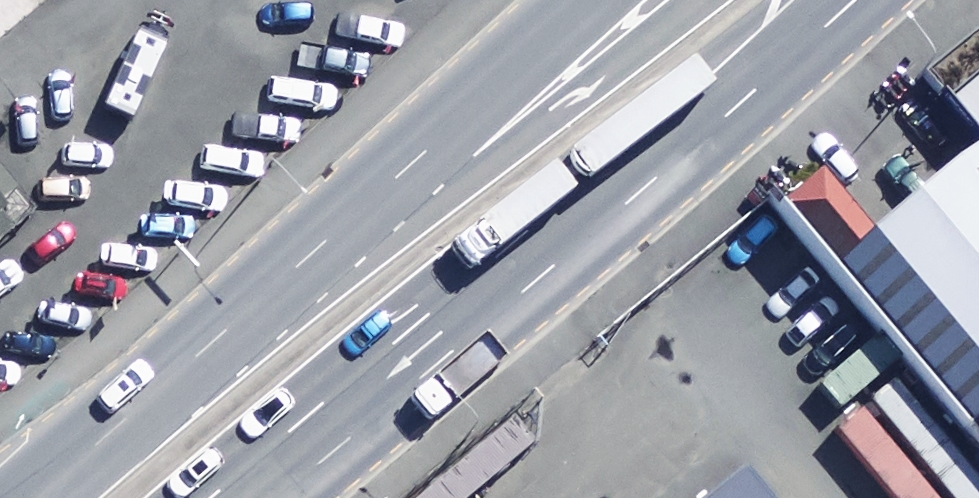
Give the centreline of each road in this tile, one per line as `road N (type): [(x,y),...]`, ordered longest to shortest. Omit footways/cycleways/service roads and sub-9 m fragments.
road 1 (trunk): [(832,0),(245,497)]
road 2 (trunk): [(305,265),(557,118),(705,0)]
road 3 (trunk): [(305,265),(597,0)]
road 4 (trunk): [(42,497),(305,265)]

